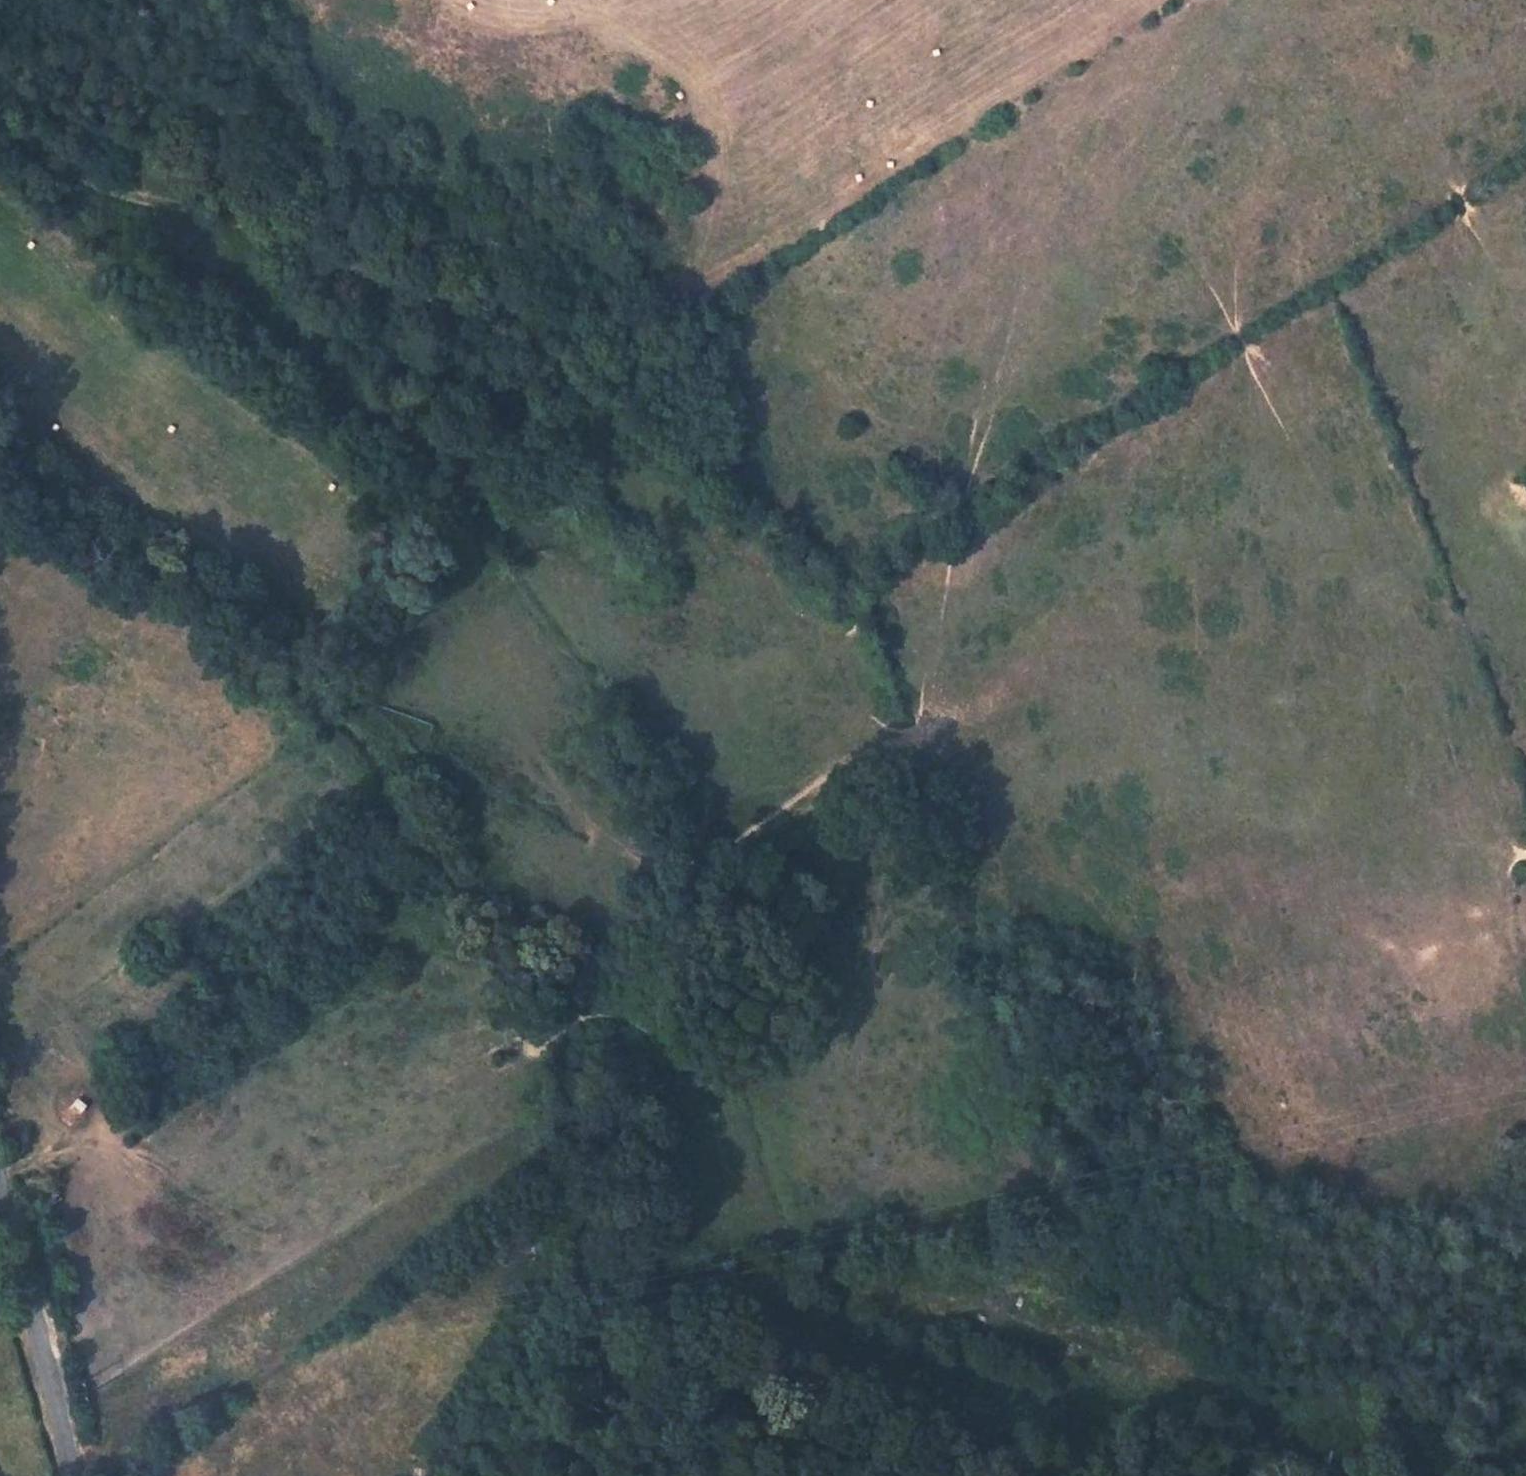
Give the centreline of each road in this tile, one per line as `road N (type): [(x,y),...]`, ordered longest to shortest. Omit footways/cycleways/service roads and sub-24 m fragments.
road 1 (track): [(0,128),(85,173),(186,213),(505,316),(643,277)]
road 2 (unclassified): [(74,1475),(0,1177)]

